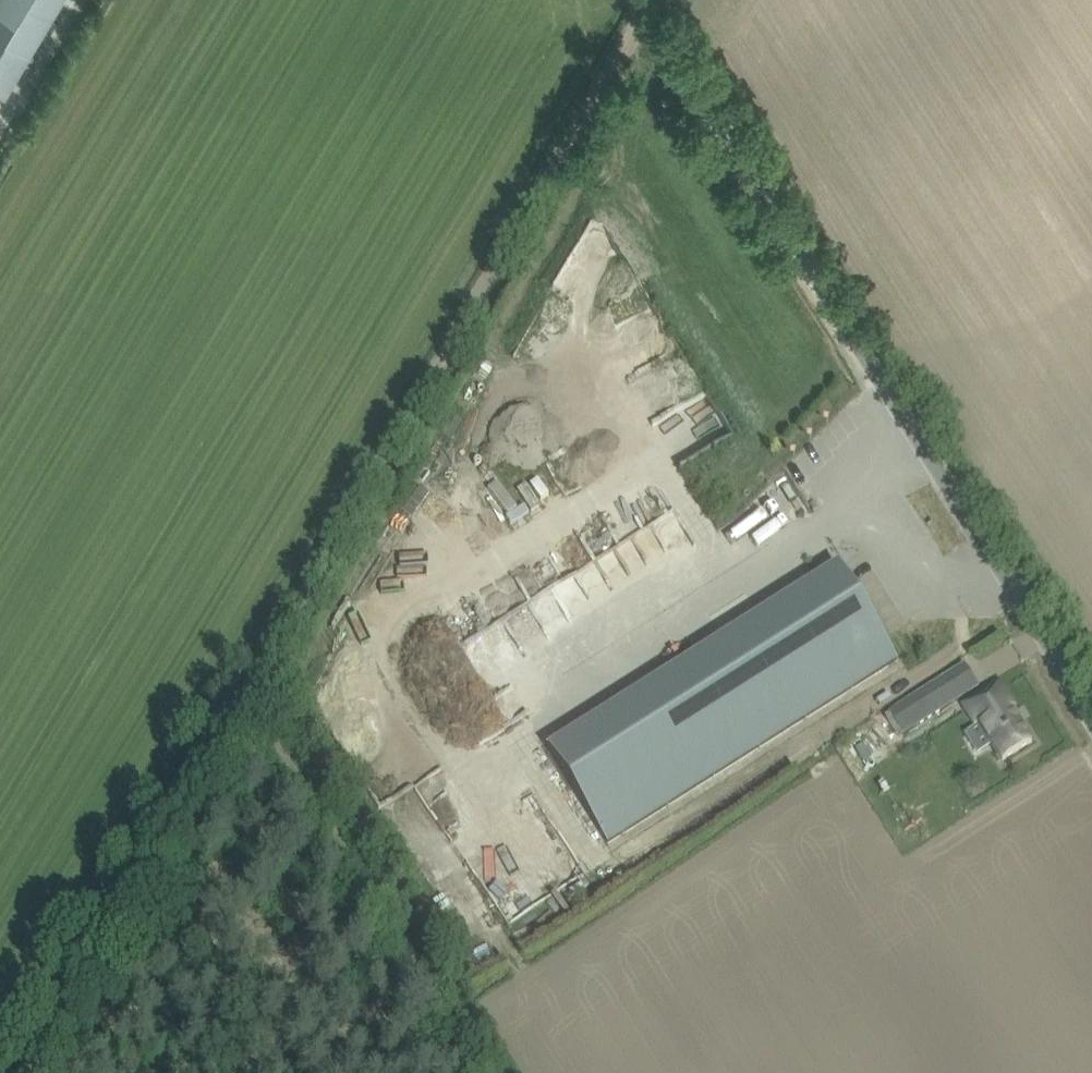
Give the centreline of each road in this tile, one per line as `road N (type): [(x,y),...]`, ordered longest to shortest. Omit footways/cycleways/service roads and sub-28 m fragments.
road 1 (track): [(650,0),(31,1072)]
road 2 (unclassified): [(1091,706),(647,0)]
road 3 (track): [(493,1072),(254,692)]

